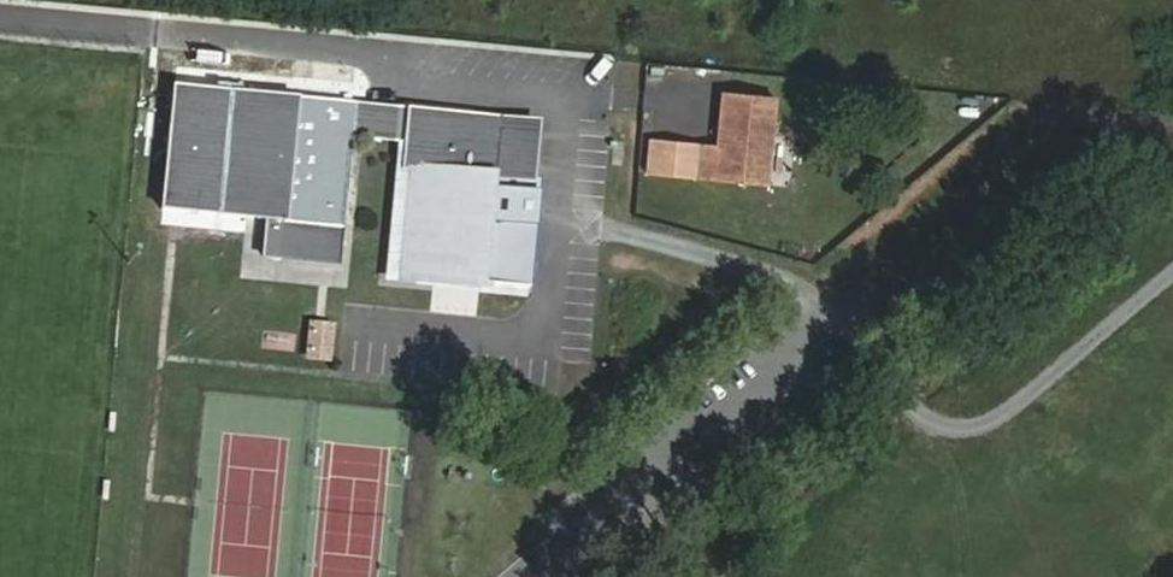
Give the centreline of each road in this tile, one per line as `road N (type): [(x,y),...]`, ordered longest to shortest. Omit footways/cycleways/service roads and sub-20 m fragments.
road 1 (track): [(583,224),(793,290),(934,418),(962,431),(1004,425),(1172,281)]
road 2 (track): [(835,321),(559,570)]

